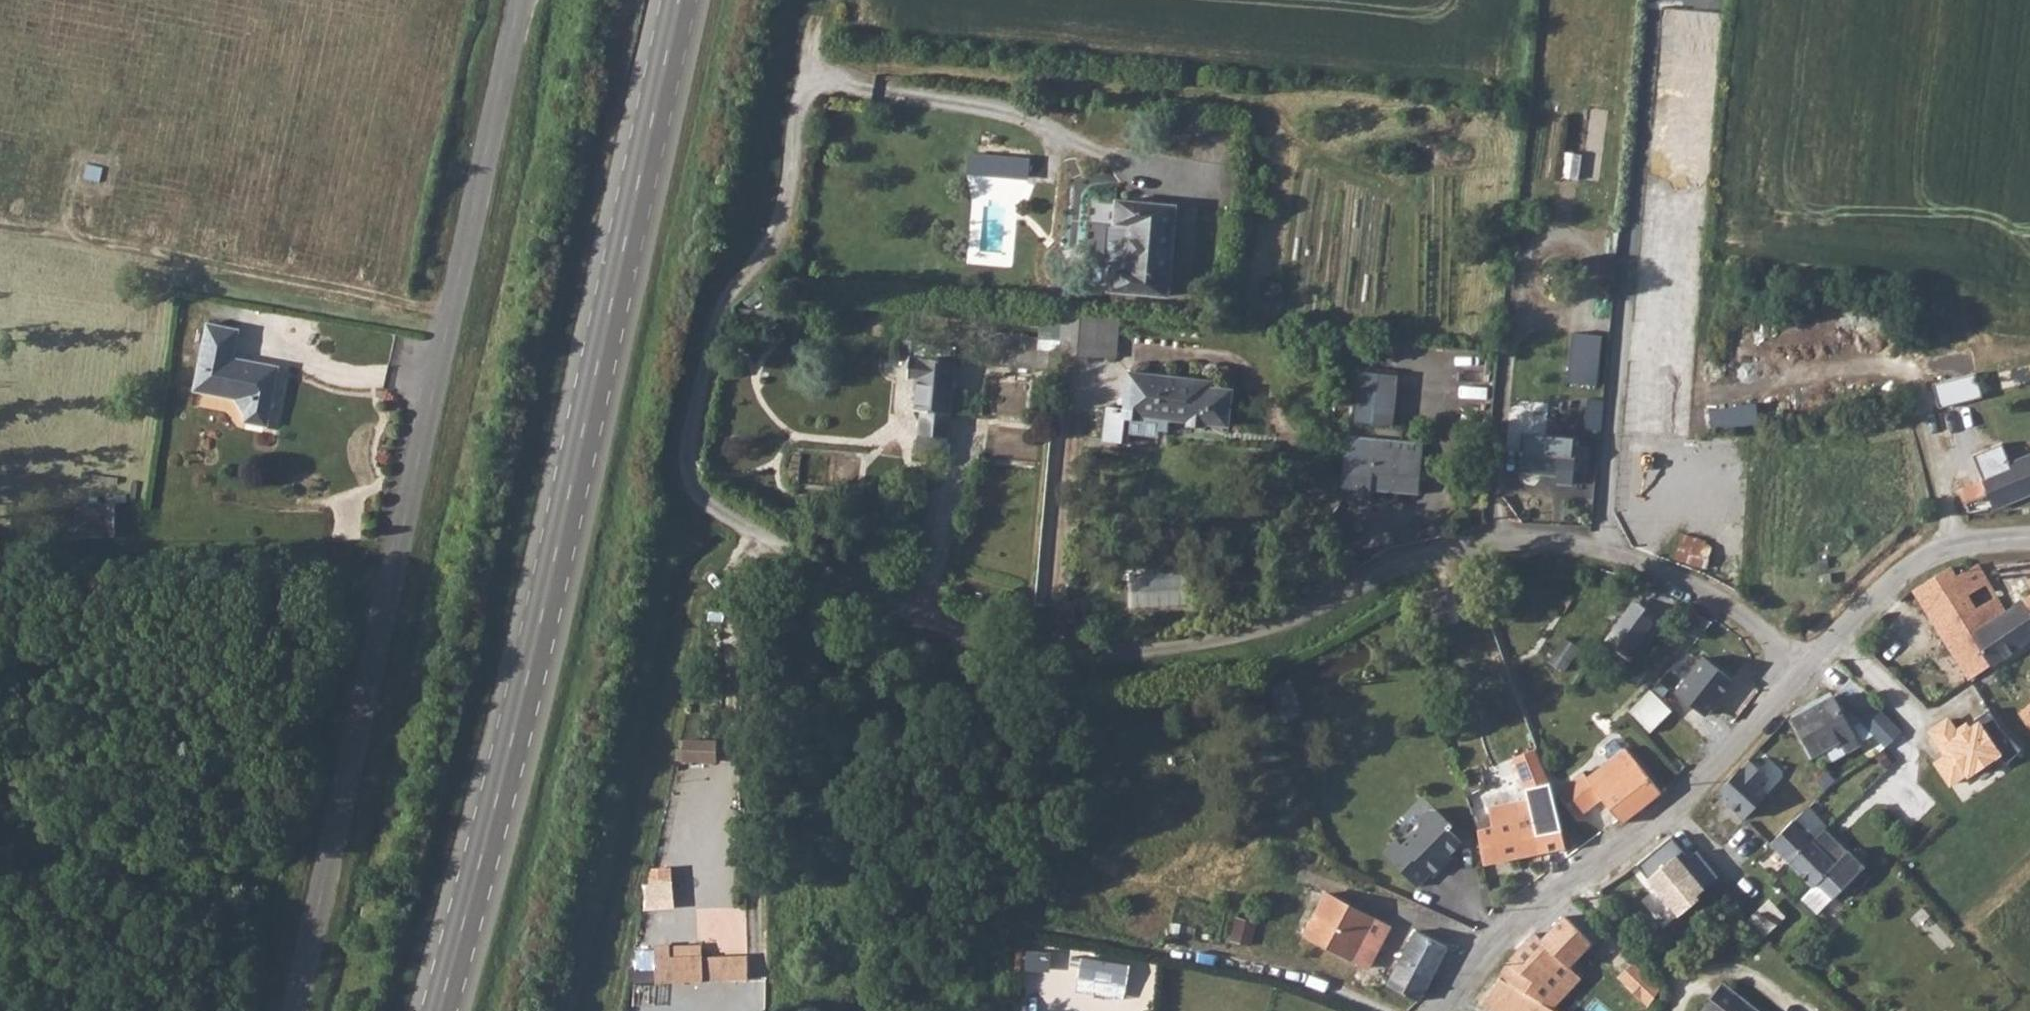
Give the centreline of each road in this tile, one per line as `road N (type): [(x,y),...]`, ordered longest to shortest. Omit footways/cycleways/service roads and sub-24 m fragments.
road 1 (unclassified): [(1031,115),(816,74),(776,257),(721,312),(688,464),(697,498),(973,644),(1120,659),(1302,622),(1424,565),(1535,546),(1676,577),(1813,663)]
road 2 (primary): [(446,1010),(678,0)]
road 3 (unclassified): [(478,205),(293,1010)]
road 4 (residential): [(1442,1010),(1485,957),(1745,740),(1813,663)]
road 5 (residential): [(1813,663),(1917,564),(1961,548),(2029,541)]
road 6 (unclassified): [(478,205),(521,0)]

